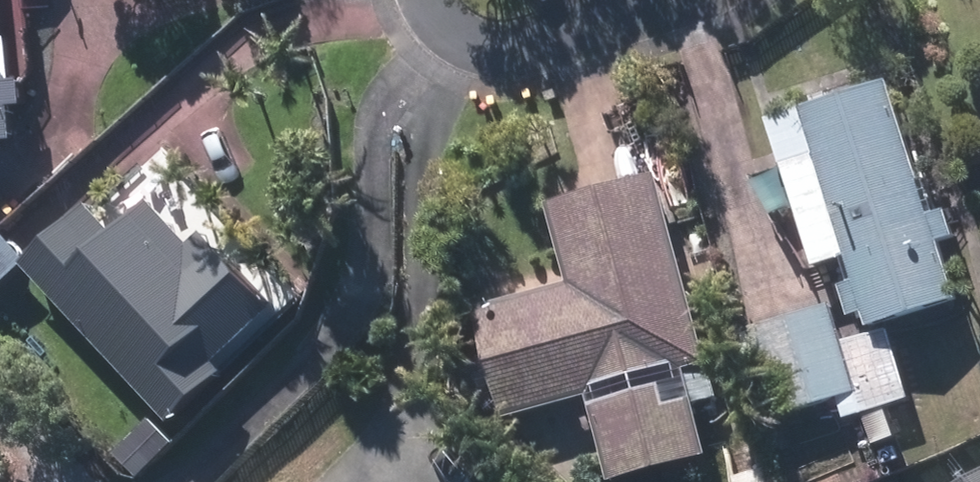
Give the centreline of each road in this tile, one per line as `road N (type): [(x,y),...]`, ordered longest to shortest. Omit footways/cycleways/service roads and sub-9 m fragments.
road 1 (residential): [(620,0),(512,34),(447,16),(440,0)]

